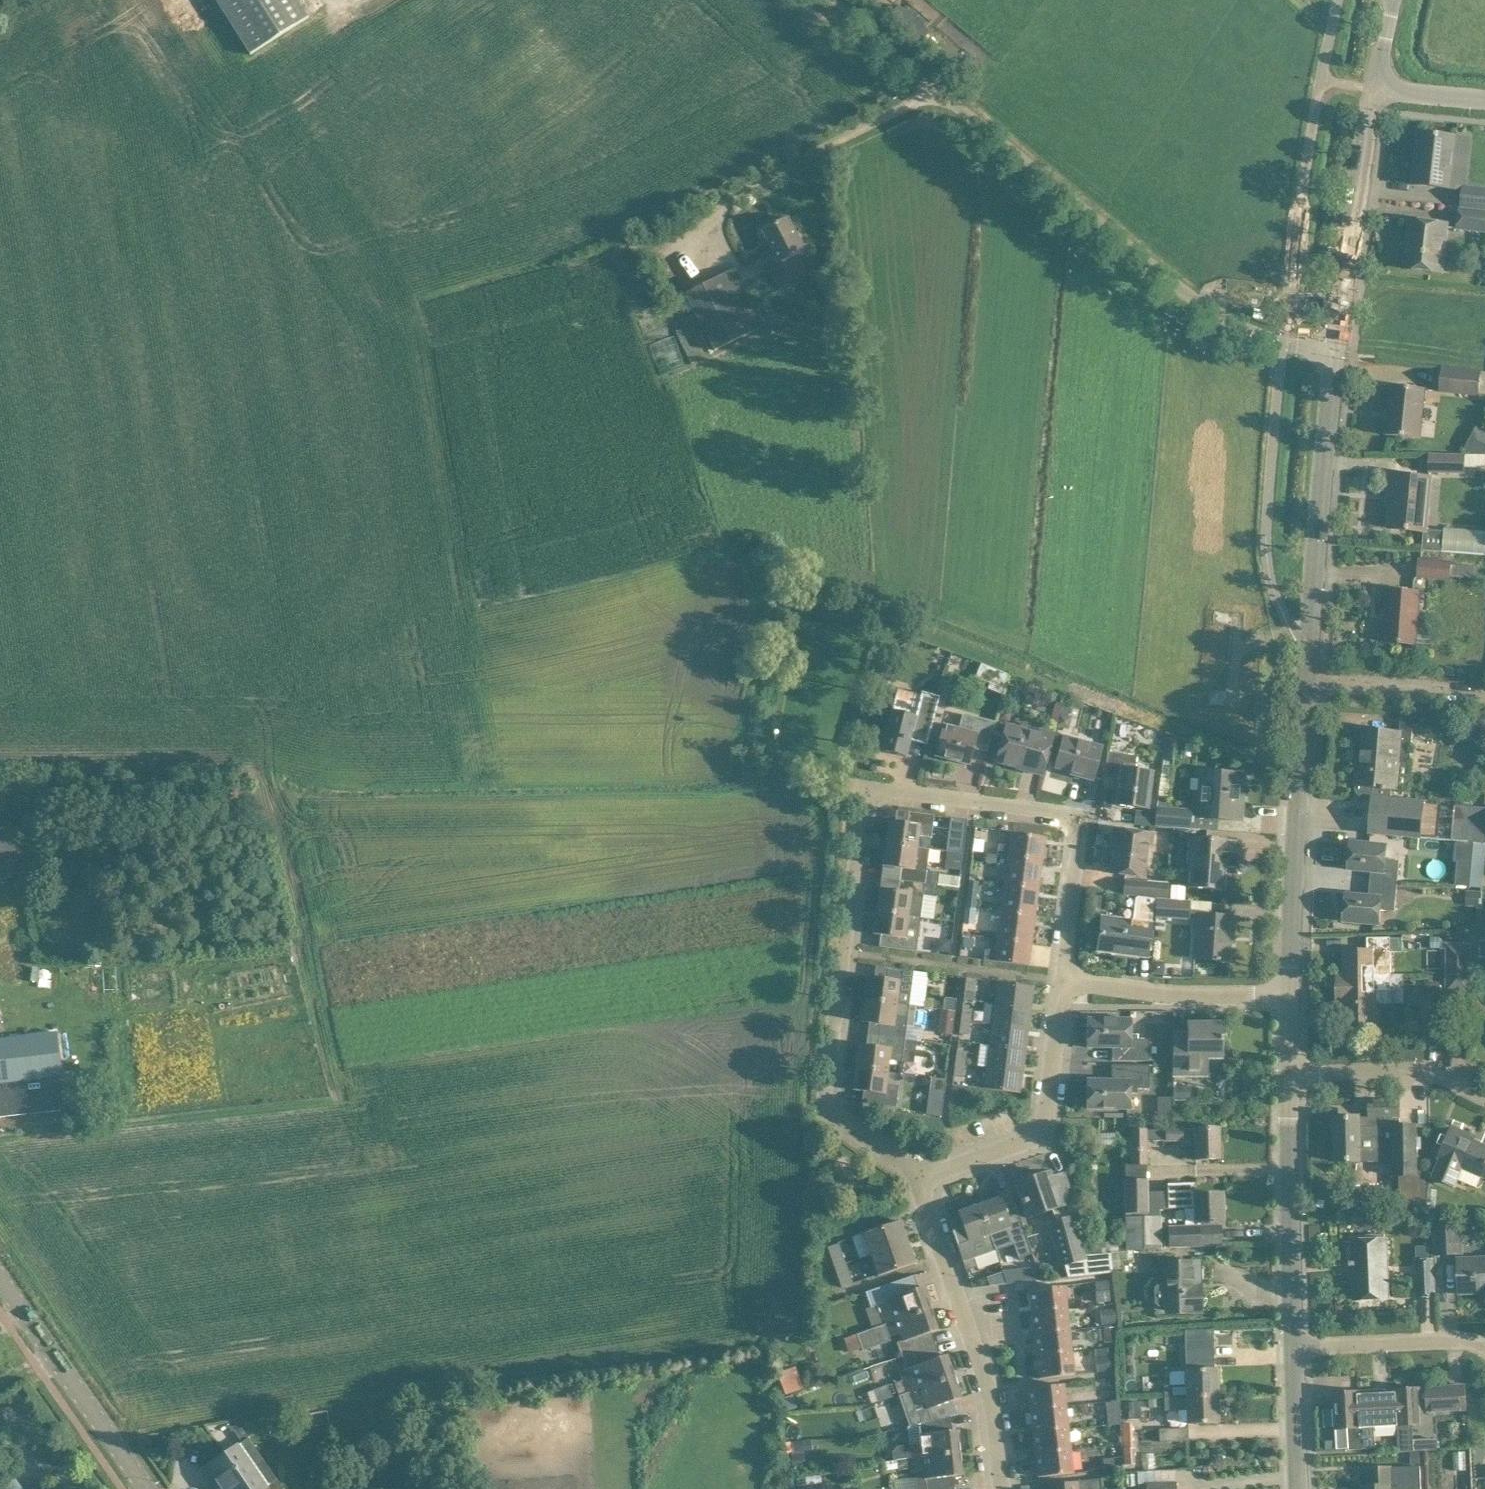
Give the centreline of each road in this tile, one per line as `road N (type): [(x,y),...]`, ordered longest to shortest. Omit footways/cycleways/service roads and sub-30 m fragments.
road 1 (residential): [(1065,983),(1082,818),(867,791),(829,1110),(919,1176)]
road 2 (unclassified): [(1339,355),(1283,345),(1185,291),(837,0)]
road 3 (residential): [(1307,684),(1339,355)]
road 4 (residential): [(1001,1488),(989,1388),(919,1176)]
road 5 (residential): [(1291,998),(1307,684)]
road 6 (residential): [(919,1176),(1048,1129),(1065,983)]
road 7 (residential): [(1339,355),(1376,86)]
road 8 (residential): [(1295,1346),(1290,1077)]
road 9 (tertiary): [(143,1488),(0,1288)]
road 10 (residential): [(1065,983),(1291,998)]
road 11 (residential): [(1484,1095),(1440,1080),(1290,1077)]
road 12 (residential): [(1295,1346),(1484,1347)]
road 13 (residential): [(1484,701),(1307,684)]
road 14 (residential): [(1299,1488),(1295,1346)]

